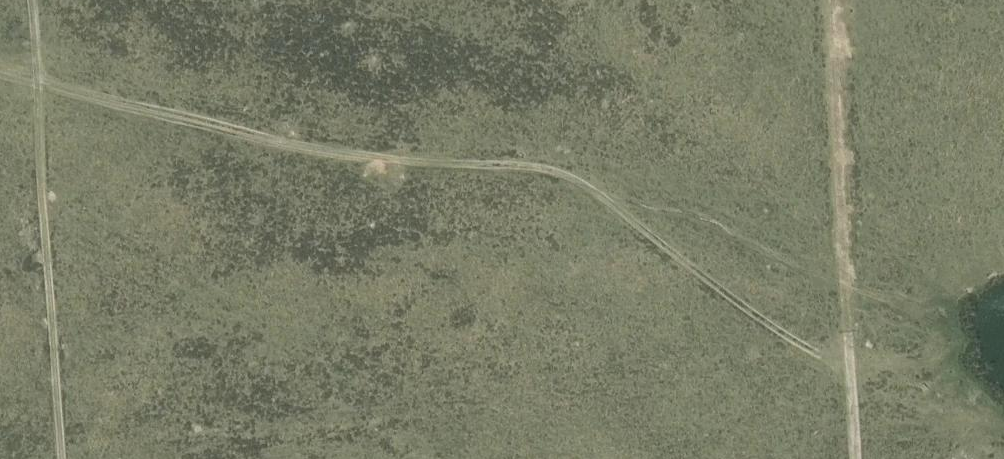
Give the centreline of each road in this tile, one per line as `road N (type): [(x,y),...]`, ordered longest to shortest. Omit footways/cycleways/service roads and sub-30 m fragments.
road 1 (track): [(848,373),(665,251),(593,192),(548,170),(348,156),(38,87)]
road 2 (track): [(848,373),(829,0)]
road 3 (track): [(38,87),(59,458)]

